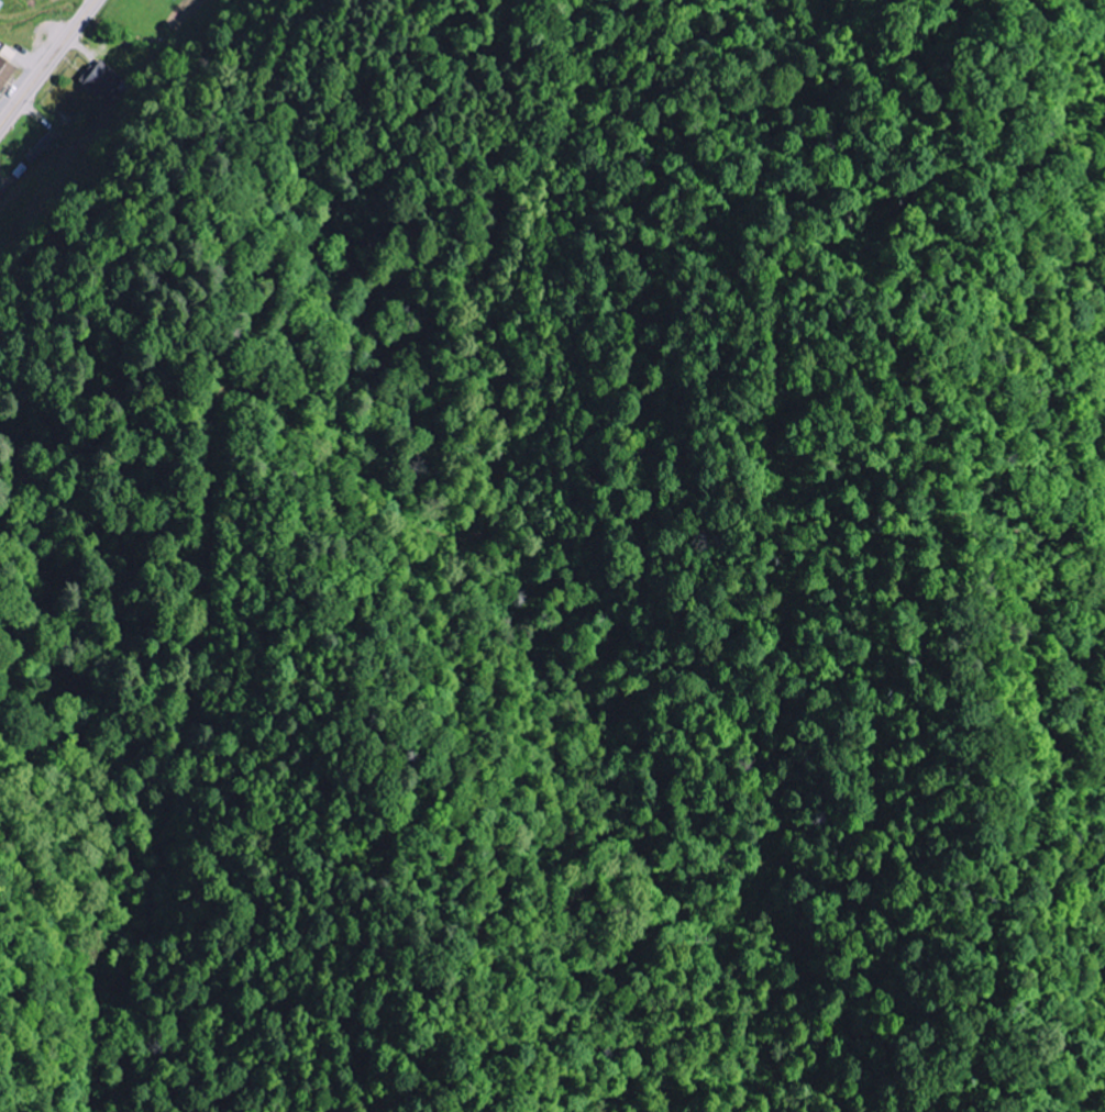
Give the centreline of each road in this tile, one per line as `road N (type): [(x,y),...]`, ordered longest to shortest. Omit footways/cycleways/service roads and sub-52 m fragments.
road 1 (secondary): [(97,0),(0,131)]

